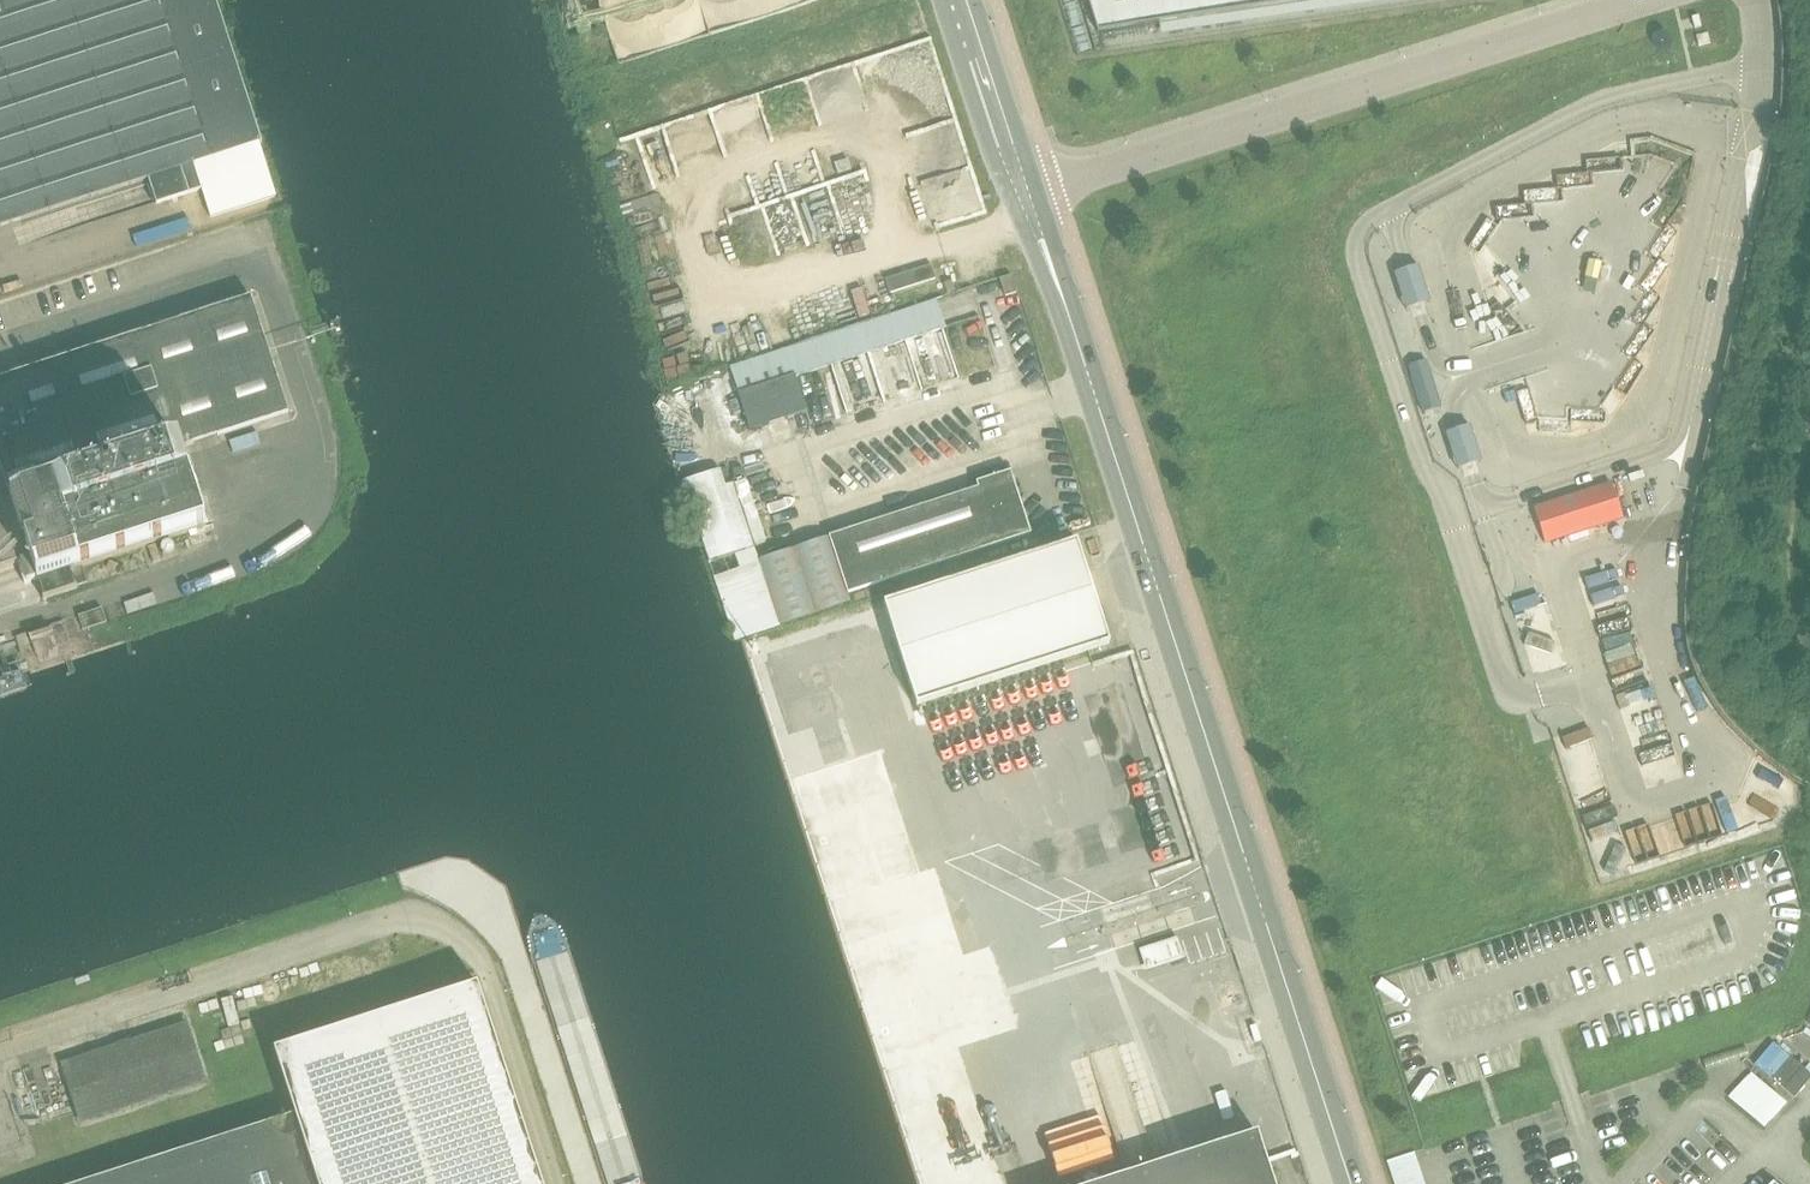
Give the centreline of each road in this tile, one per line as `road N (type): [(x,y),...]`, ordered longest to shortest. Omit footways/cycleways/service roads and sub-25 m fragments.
road 1 (unclassified): [(1340,1183),(967,0)]

